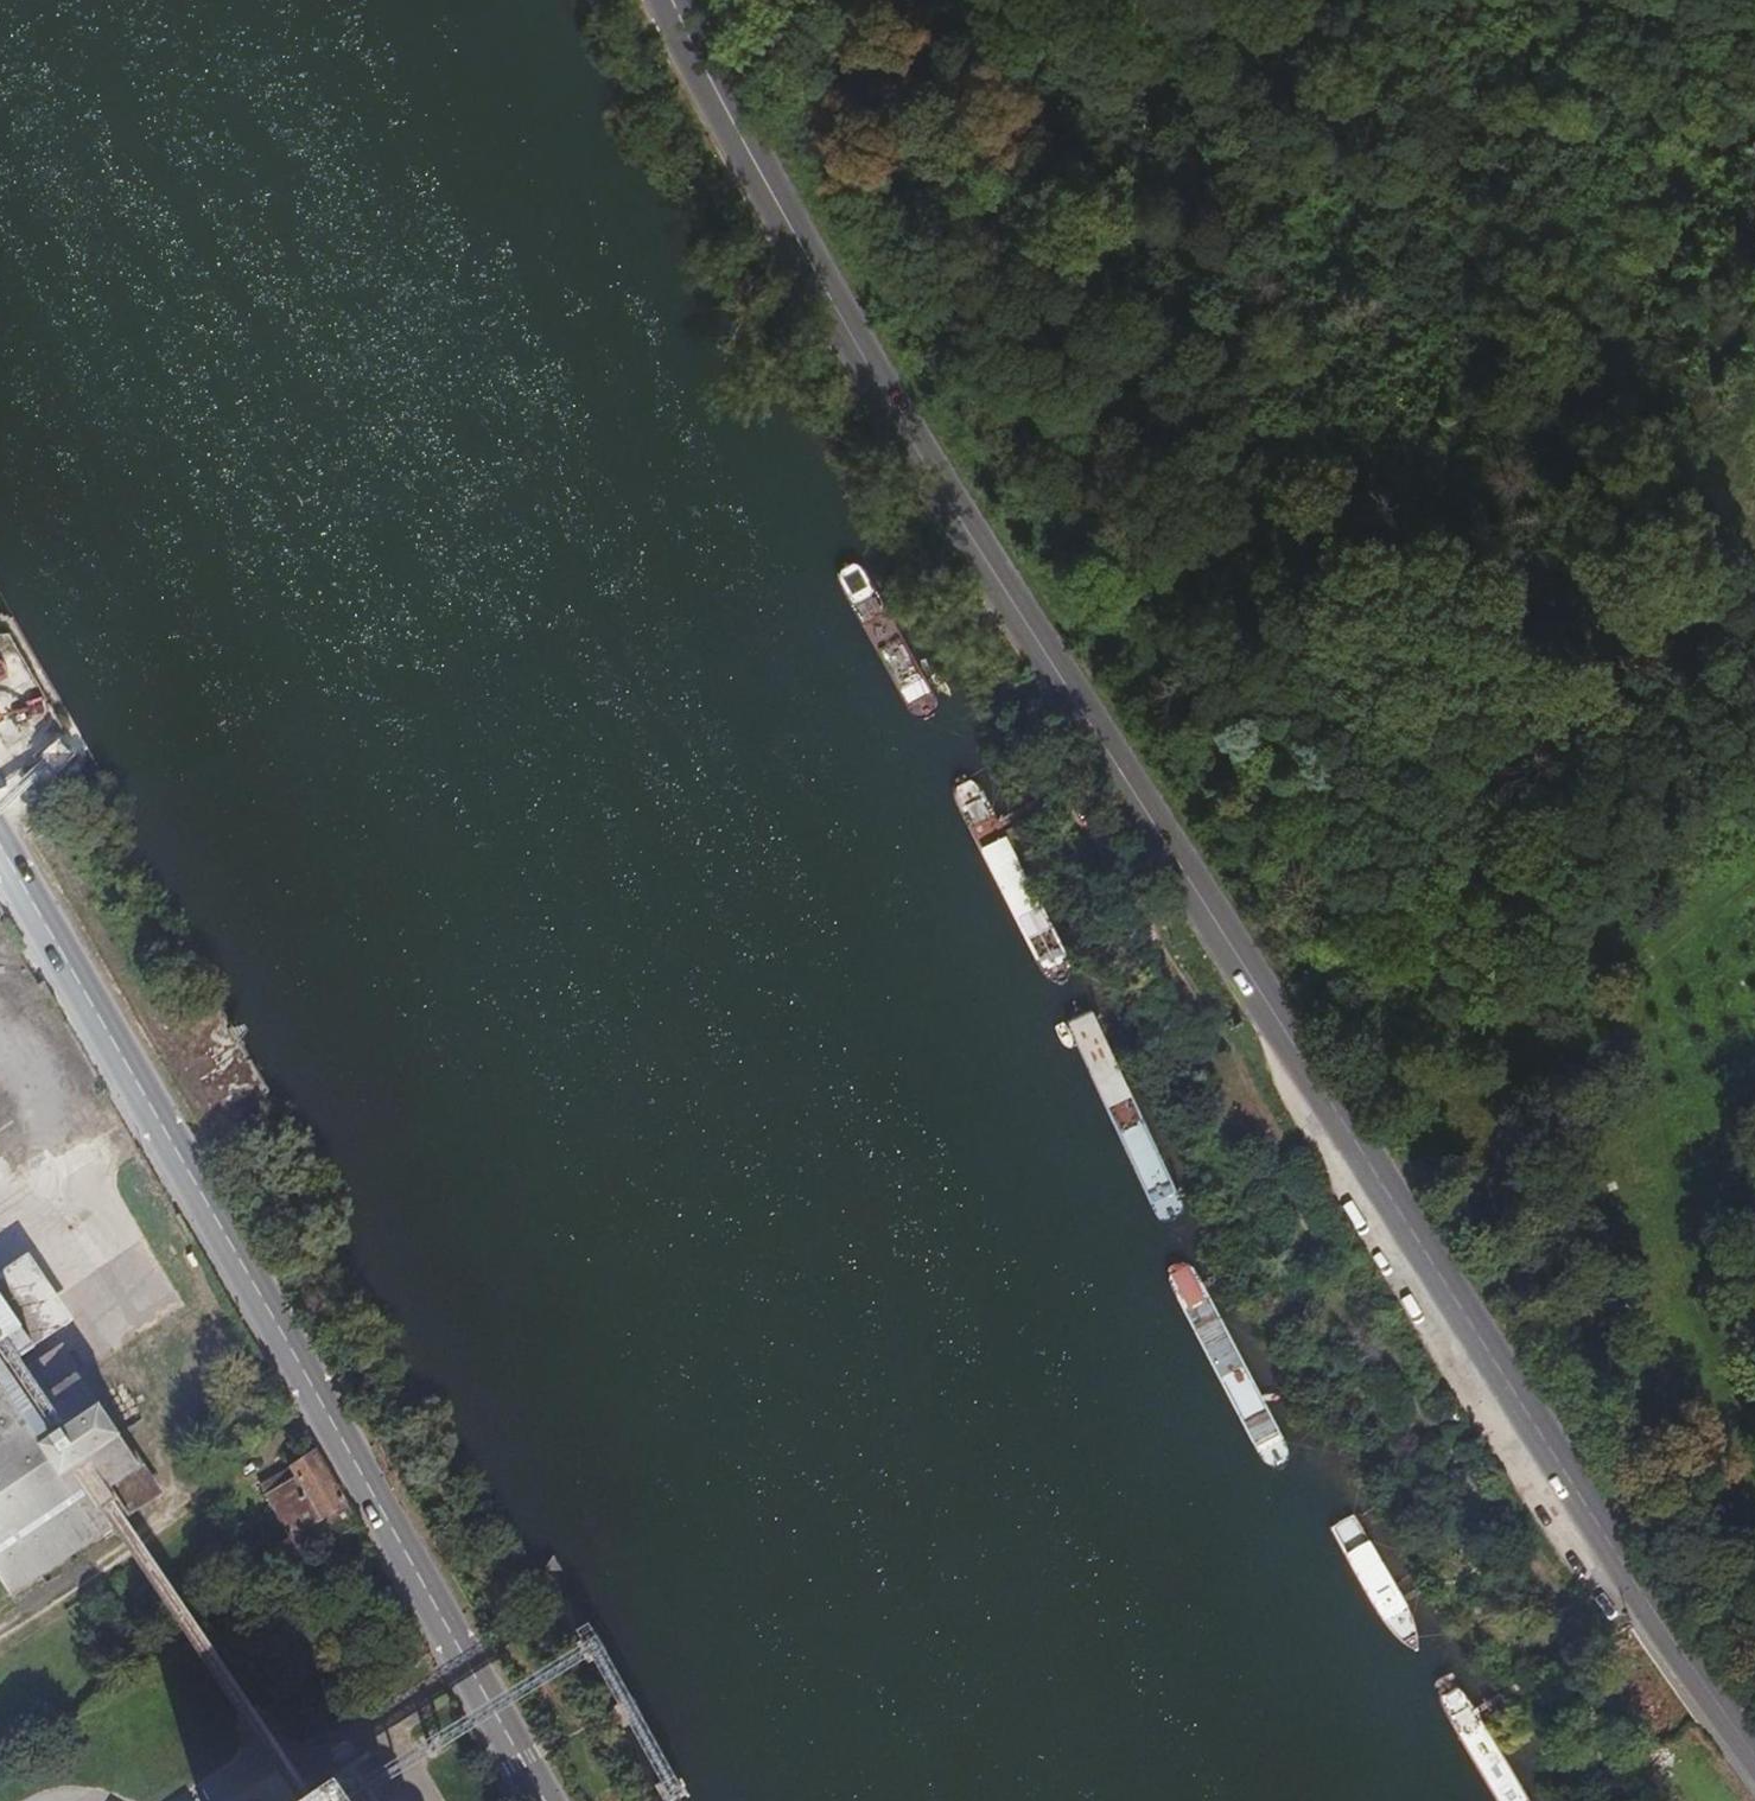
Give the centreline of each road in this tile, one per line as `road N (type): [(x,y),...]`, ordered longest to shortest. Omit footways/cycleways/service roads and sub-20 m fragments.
road 1 (primary): [(671,0),(715,95),(921,463),(1683,1665),(1754,1762)]
road 2 (secondary): [(545,1800),(0,847)]

